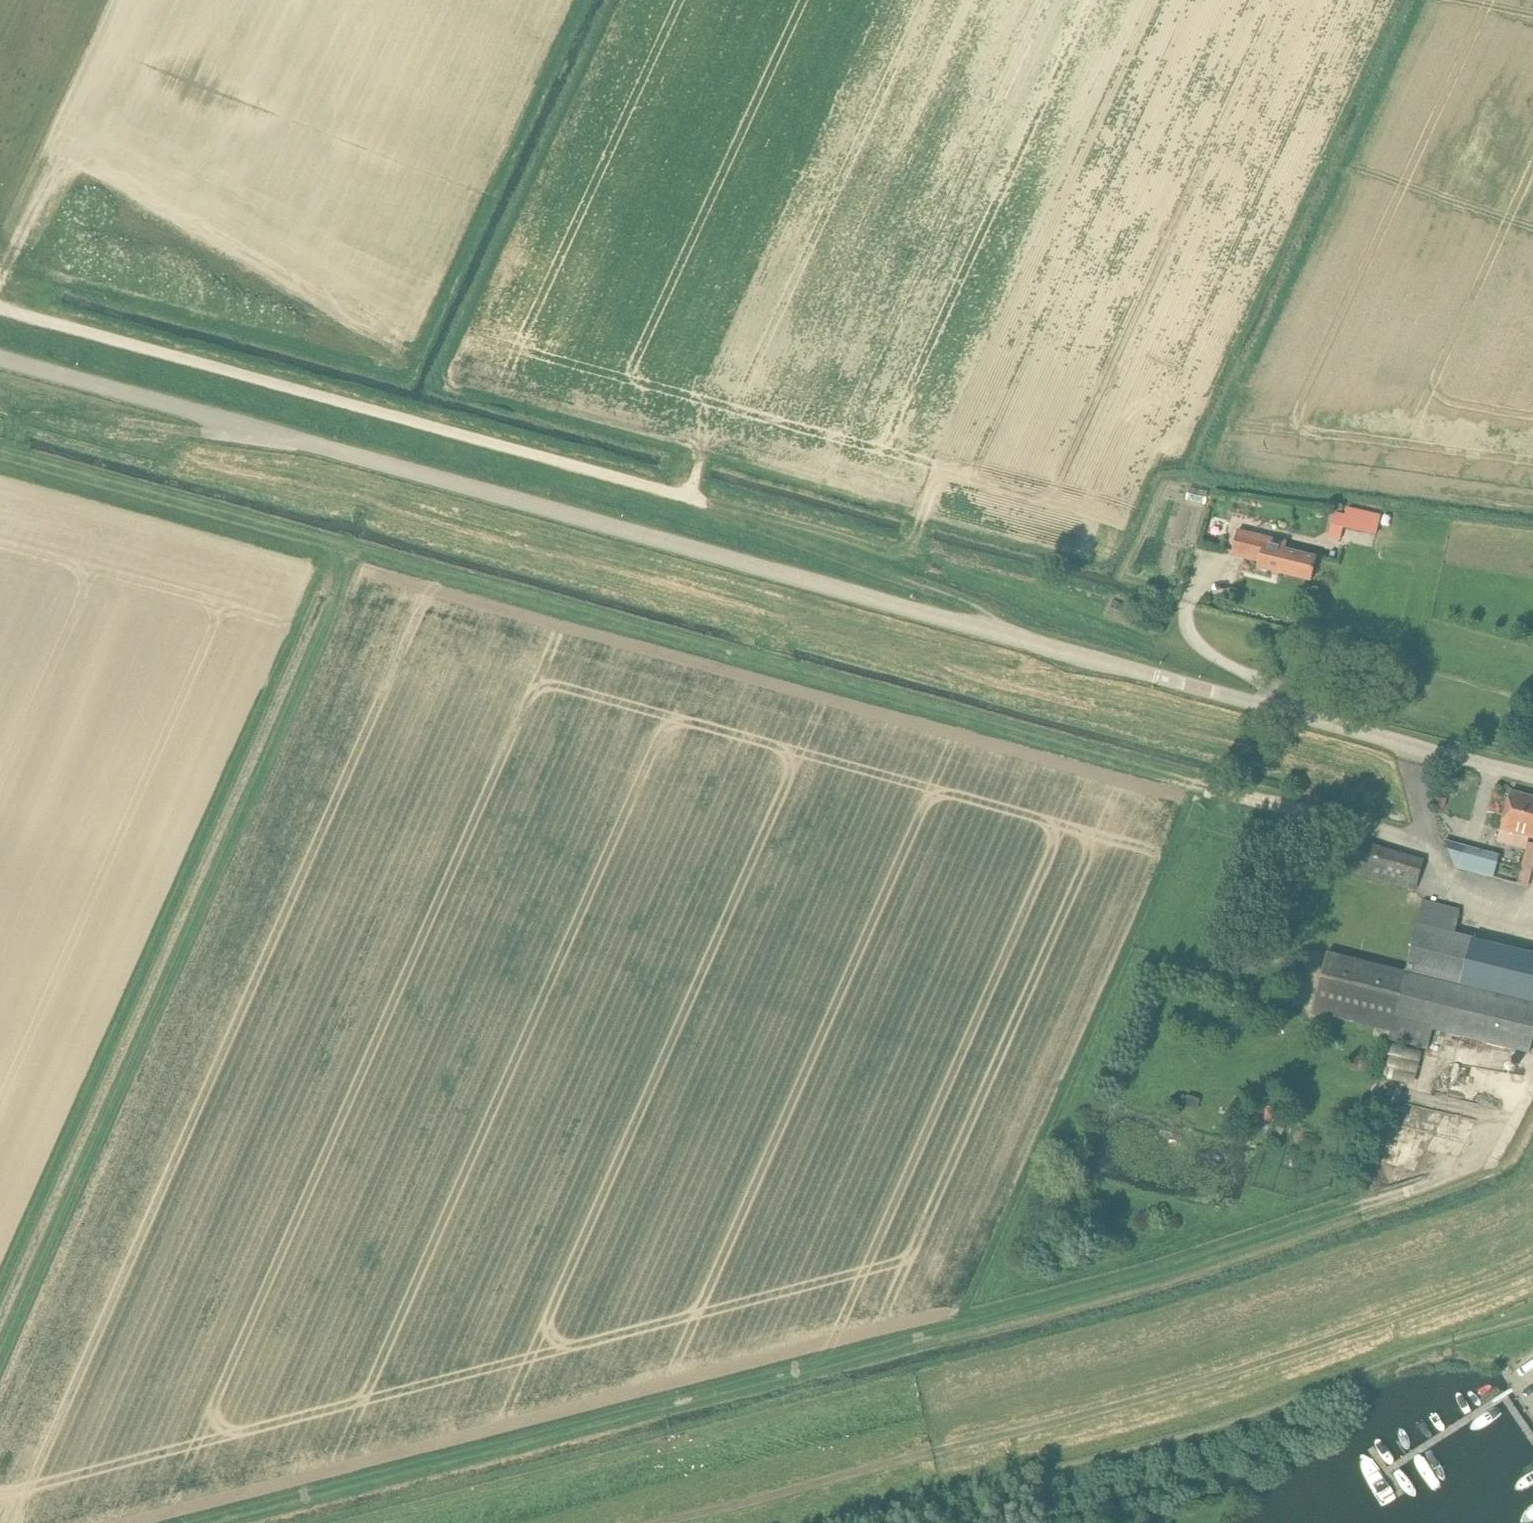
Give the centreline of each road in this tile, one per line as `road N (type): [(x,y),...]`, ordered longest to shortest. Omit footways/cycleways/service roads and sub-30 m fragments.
road 1 (unclassified): [(1532,776),(0,350)]

